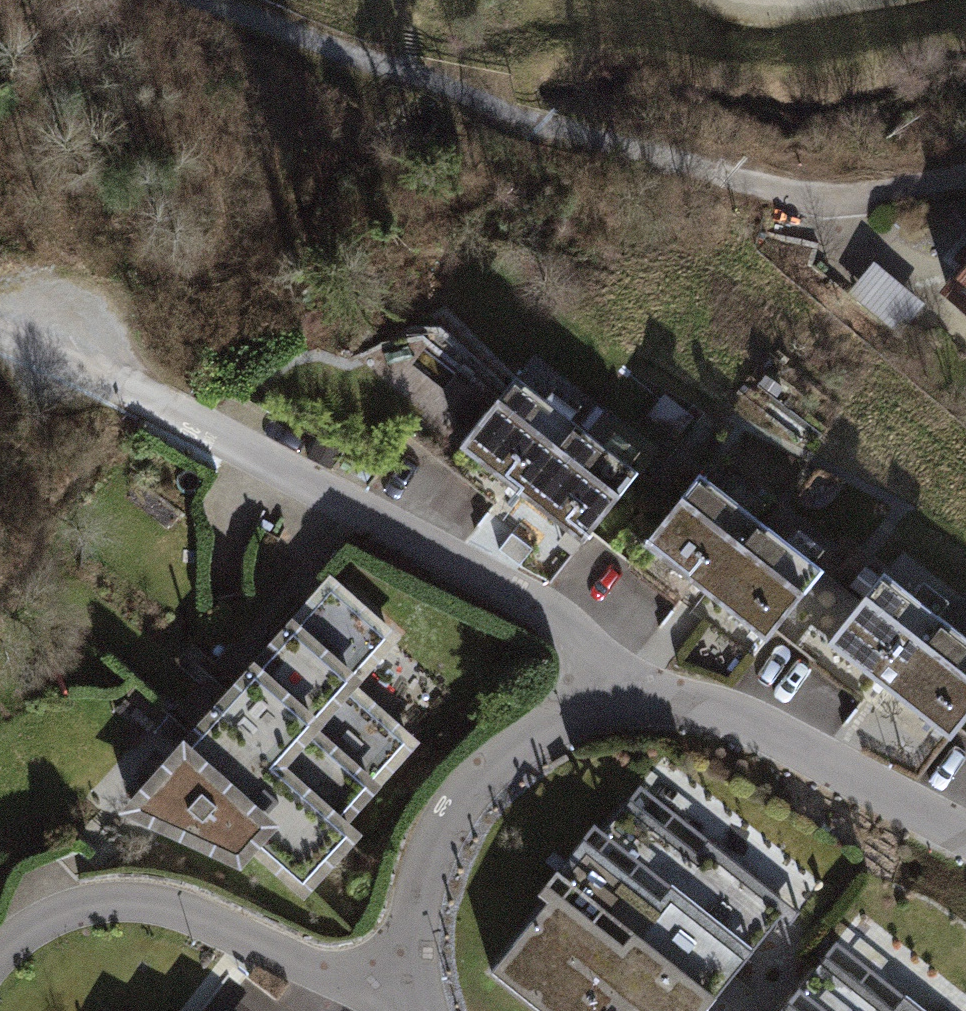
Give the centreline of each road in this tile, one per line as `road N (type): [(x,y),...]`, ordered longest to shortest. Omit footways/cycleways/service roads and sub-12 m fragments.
road 1 (residential): [(616,704),(554,617),(148,389)]
road 2 (track): [(211,0),(604,150),(720,178)]
road 3 (residential): [(409,982),(318,965),(147,898),(81,905),(23,933),(0,961)]
road 4 (residential): [(616,704),(715,710),(965,836)]
road 5 (residential): [(616,704),(535,734),(460,800),(419,880),(409,982)]
road 6 (residential): [(720,178),(836,202),(965,176)]
road 7 (track): [(148,389),(0,332)]

